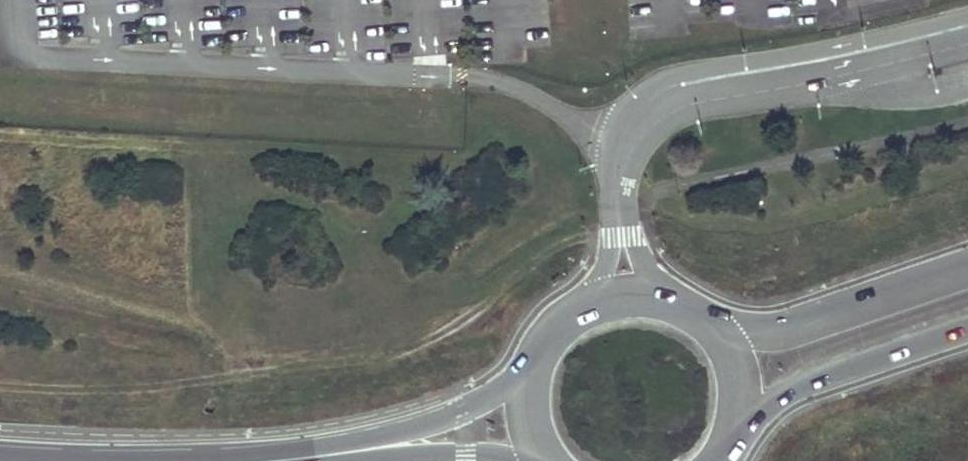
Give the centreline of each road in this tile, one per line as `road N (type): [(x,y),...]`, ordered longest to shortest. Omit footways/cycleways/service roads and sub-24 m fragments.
road 1 (track): [(0,389),(140,392),(366,374),(434,352),(543,260),(592,237)]
road 2 (tertiary): [(967,6),(646,88),(621,115),(618,178)]
road 3 (tertiary): [(618,178),(633,147),(680,108),(967,48)]
road 4 (secondary): [(537,352),(502,392),(458,414),(296,460)]
road 5 (secondary): [(734,437),(769,401),(802,384),(967,328)]
road 6 (secondary): [(967,271),(800,328),(716,331)]
road 7 (secondary): [(296,460),(466,452),(525,460)]

